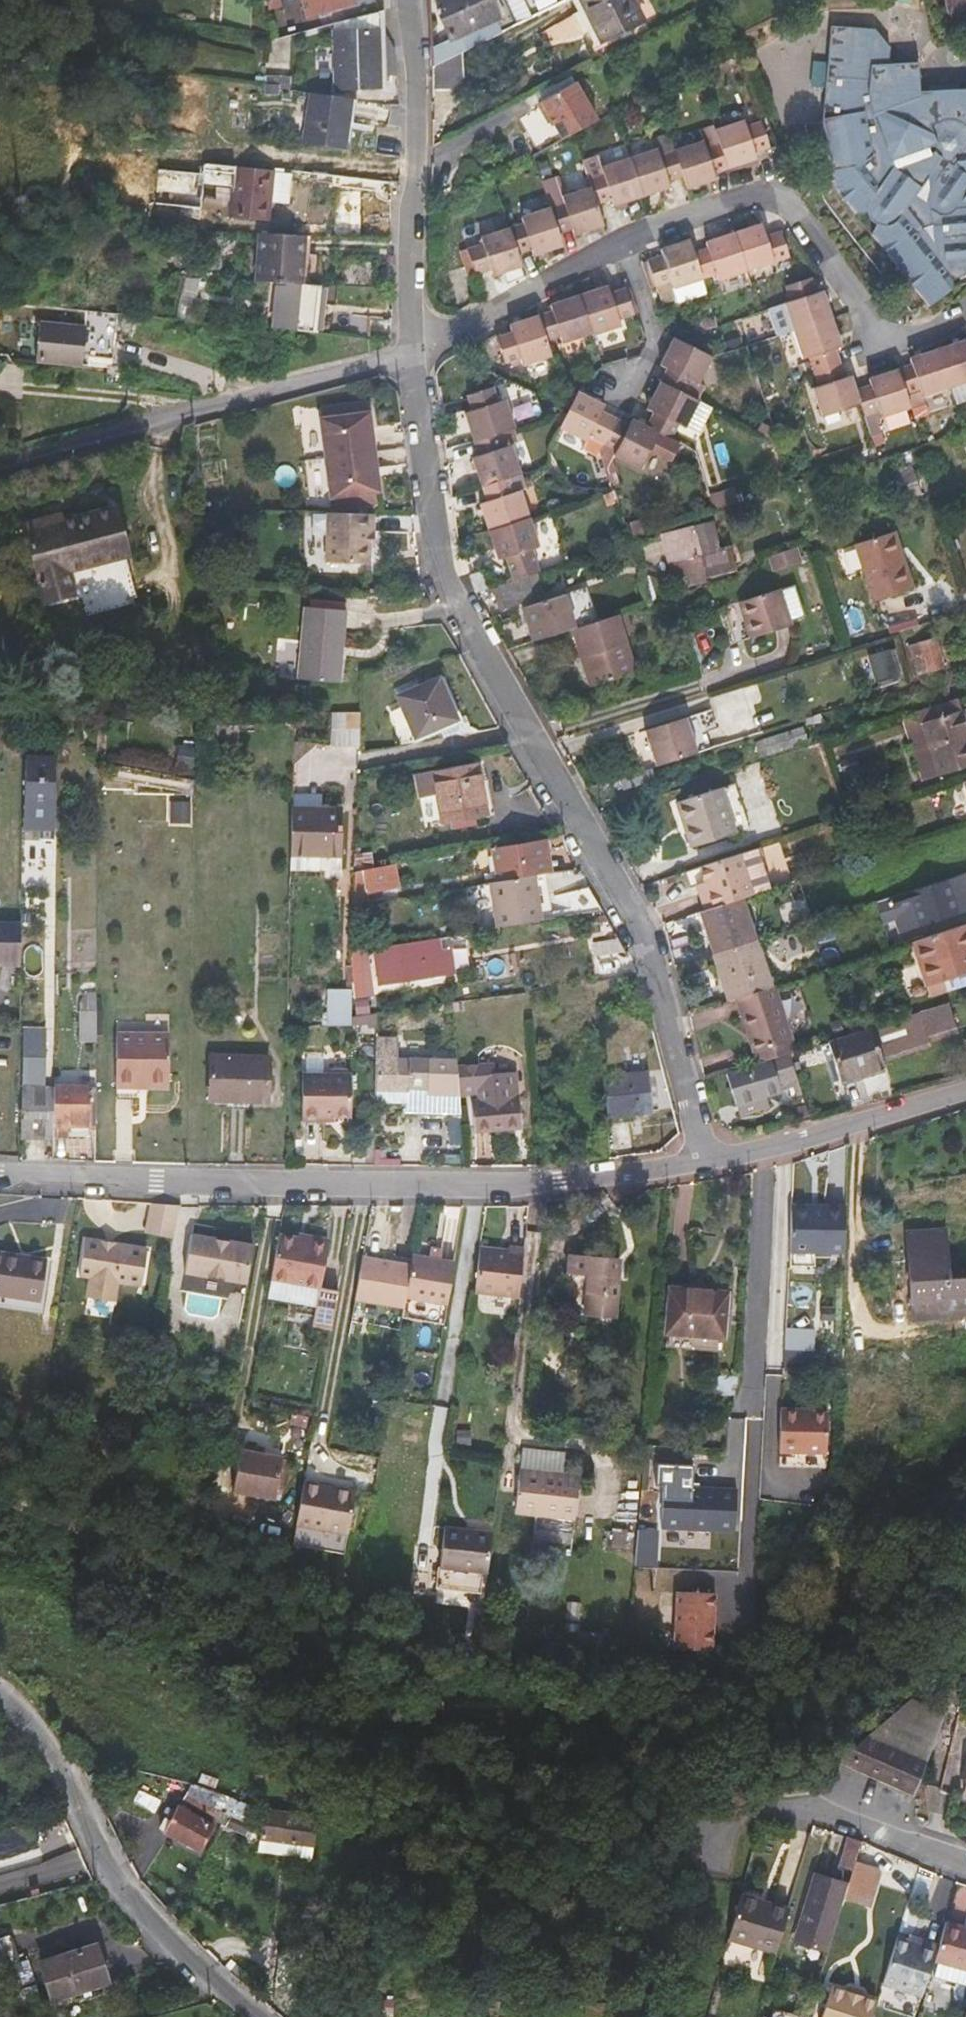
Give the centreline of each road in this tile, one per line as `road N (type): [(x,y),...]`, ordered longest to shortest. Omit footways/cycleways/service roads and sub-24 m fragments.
road 1 (track): [(965,1465),(850,1530),(820,1629),(761,1683),(676,1703),(565,1695),(391,1700),(230,1592),(0,1491)]
road 2 (residential): [(412,352),(453,600),(646,940),(702,1162)]
road 3 (residential): [(702,1162),(468,1183),(0,1177)]
road 4 (residential): [(0,461),(412,352)]
road 5 (residential): [(627,240),(772,194),(805,215),(871,321),(887,334),(913,331),(965,303)]
road 6 (residential): [(0,1690),(40,1729),(100,1846),(153,1919),(249,2016)]
road 7 (residential): [(412,0),(420,119),(412,352)]
road 8 (residential): [(965,1865),(844,1818),(753,1805),(722,1826),(715,1848)]
road 9 (residential): [(965,1094),(702,1162)]
road 10 (residential): [(412,352),(627,240)]
road 11 (residential): [(626,387),(659,343),(627,240)]

